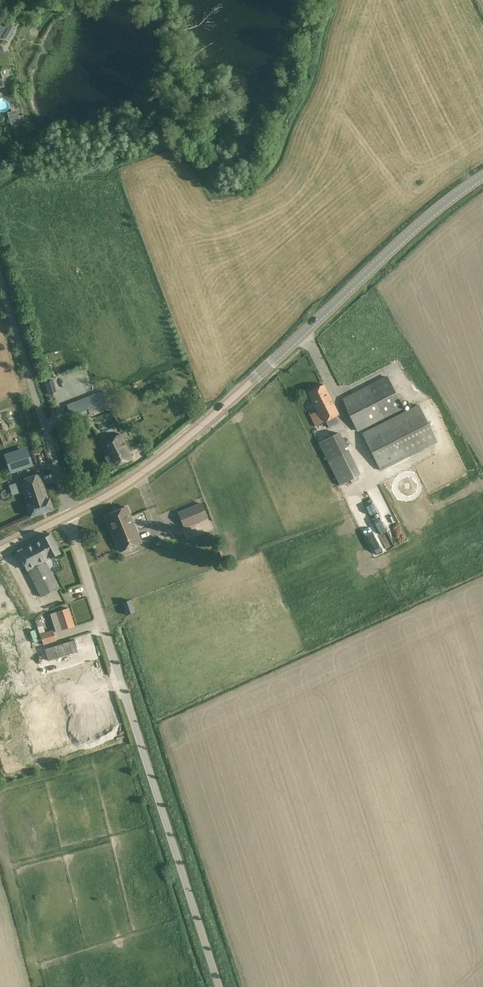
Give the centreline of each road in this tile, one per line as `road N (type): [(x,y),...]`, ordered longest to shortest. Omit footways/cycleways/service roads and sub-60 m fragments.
road 1 (secondary): [(69,516),(126,486),(187,439),(482,176)]
road 2 (unclassified): [(215,986),(69,516)]
road 3 (unclassified): [(69,516),(0,283)]

